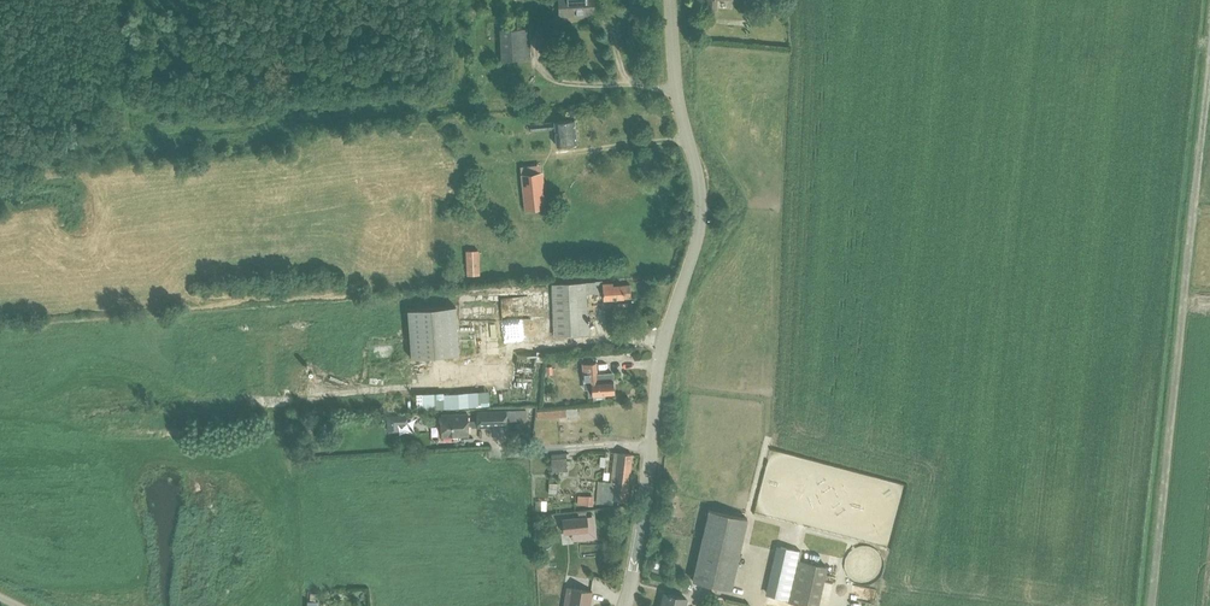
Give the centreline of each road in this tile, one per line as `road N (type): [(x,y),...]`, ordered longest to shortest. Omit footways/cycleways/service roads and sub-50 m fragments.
road 1 (unclassified): [(624,605),(646,504),(662,353),(699,229),(670,0)]
road 2 (track): [(1209,47),(1151,605)]

